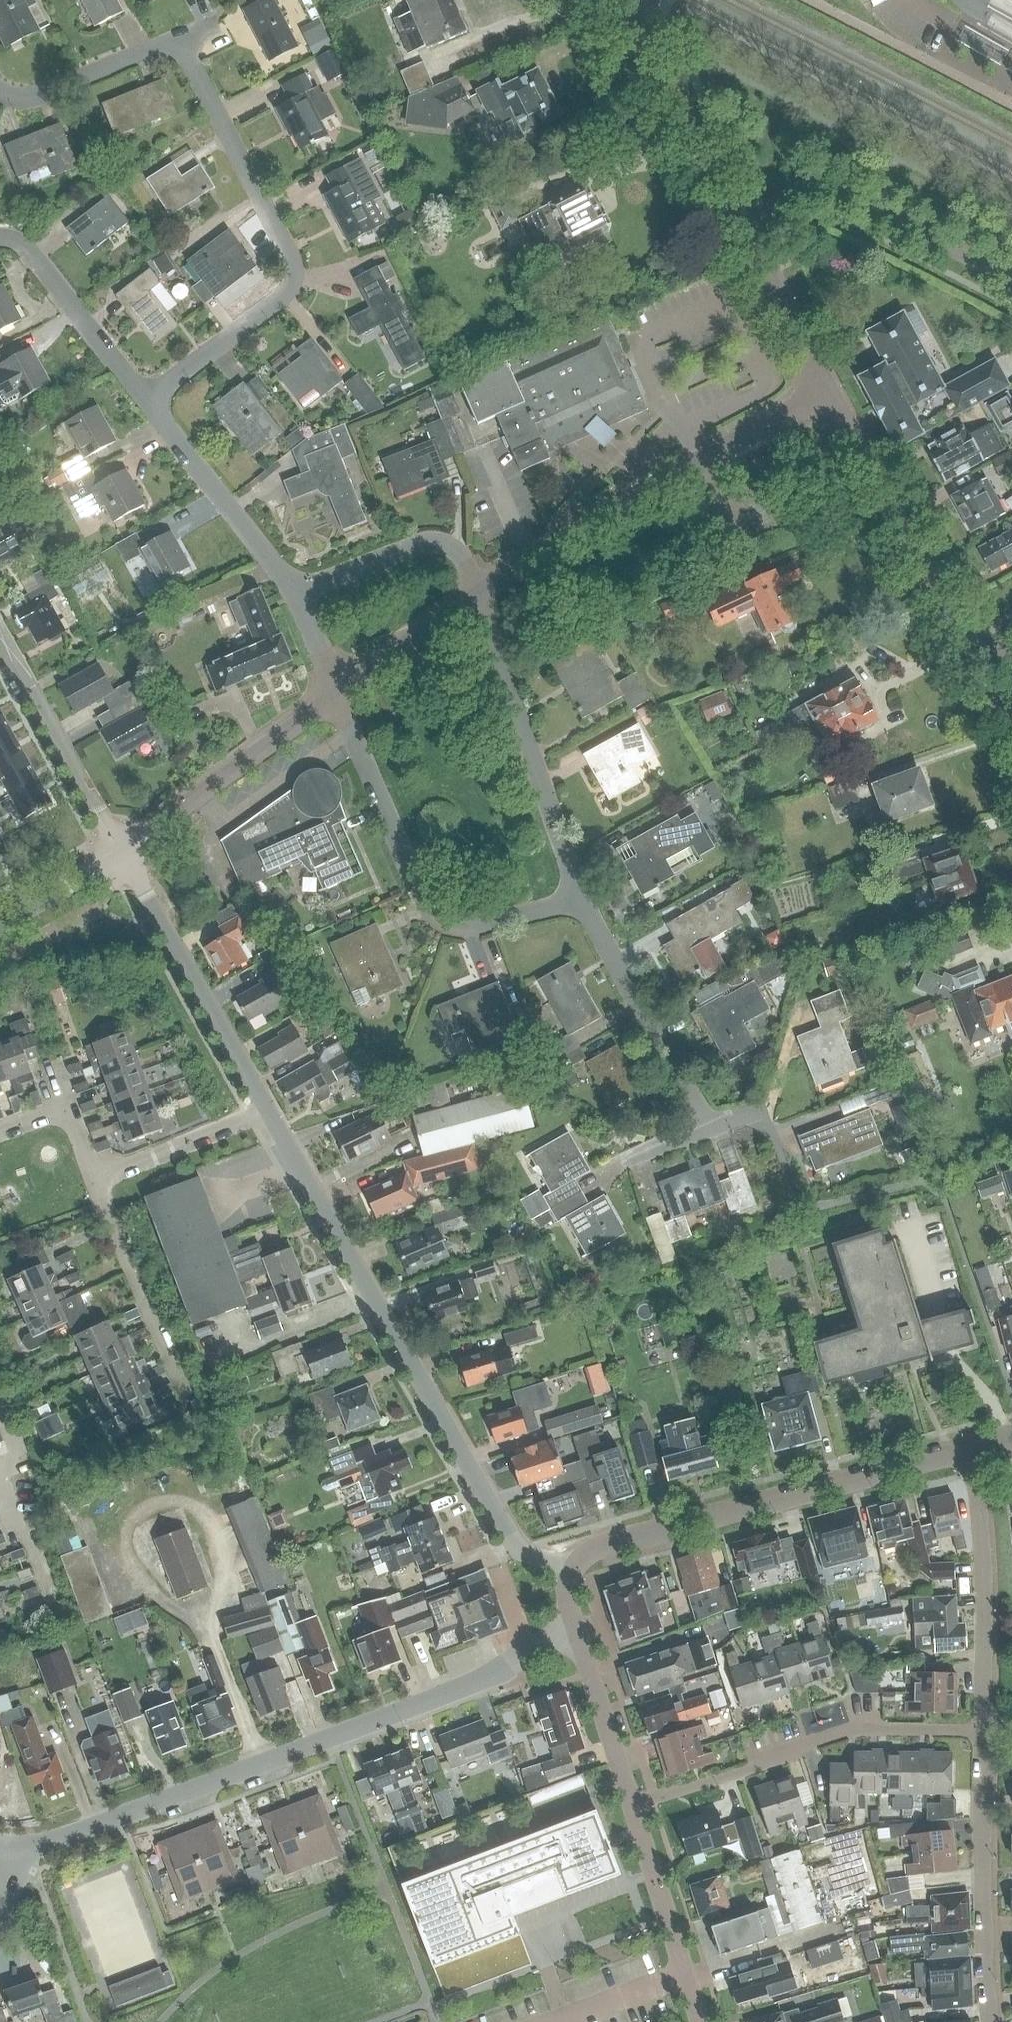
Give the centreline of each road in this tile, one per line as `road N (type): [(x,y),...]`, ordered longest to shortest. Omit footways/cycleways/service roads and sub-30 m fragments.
road 1 (residential): [(575,1631),(485,1678),(60,1839),(13,1847)]
road 2 (residential): [(572,1573),(512,1540),(266,1111)]
road 3 (residential): [(145,401),(282,297),(294,276),(181,38)]
road 4 (residential): [(572,1573),(594,1549),(614,1542),(979,1443)]
road 5 (tertiary): [(477,592),(580,522),(827,392)]
road 6 (residential): [(582,900),(472,929),(434,918),(334,695)]
road 7 (tertiary): [(1011,729),(827,392)]
road 8 (residential): [(630,1804),(843,1733),(981,1729)]
road 9 (residential): [(582,900),(477,592)]
road 10 (unclassified): [(1011,278),(829,188),(799,192),(743,233)]
road 11 (residential): [(266,1111),(121,853)]
road 12 (residential): [(981,1729),(990,2021)]
road 13 (residential): [(979,1443),(981,1729)]
road 14 (tertiary): [(743,233),(615,0)]
road 15 (tertiary): [(121,853),(334,695)]
road 16 (residential): [(709,1130),(582,900)]
road 17 (residential): [(193,1411),(94,1180)]
road 18 (residential): [(0,634),(121,853)]
road 19 (residential): [(294,594),(145,401)]
road 20 (residential): [(699,2021),(630,1804)]
road 21 (residential): [(145,401),(33,256),(0,238)]
road 22 (residential): [(294,594),(431,544),(463,562),(477,592)]
road 23 (residential): [(181,38),(44,94),(0,93)]
road 24 (residential): [(94,1180),(266,1111)]
road 25 (residential): [(630,1804),(575,1631)]
road 26 (tertiary): [(827,392),(743,233)]
road 27 (tertiary): [(334,695),(477,592)]
road 28 (tertiary): [(0,921),(121,853)]
road 29 (residential): [(53,1603),(29,1536),(17,1541),(0,1492)]

